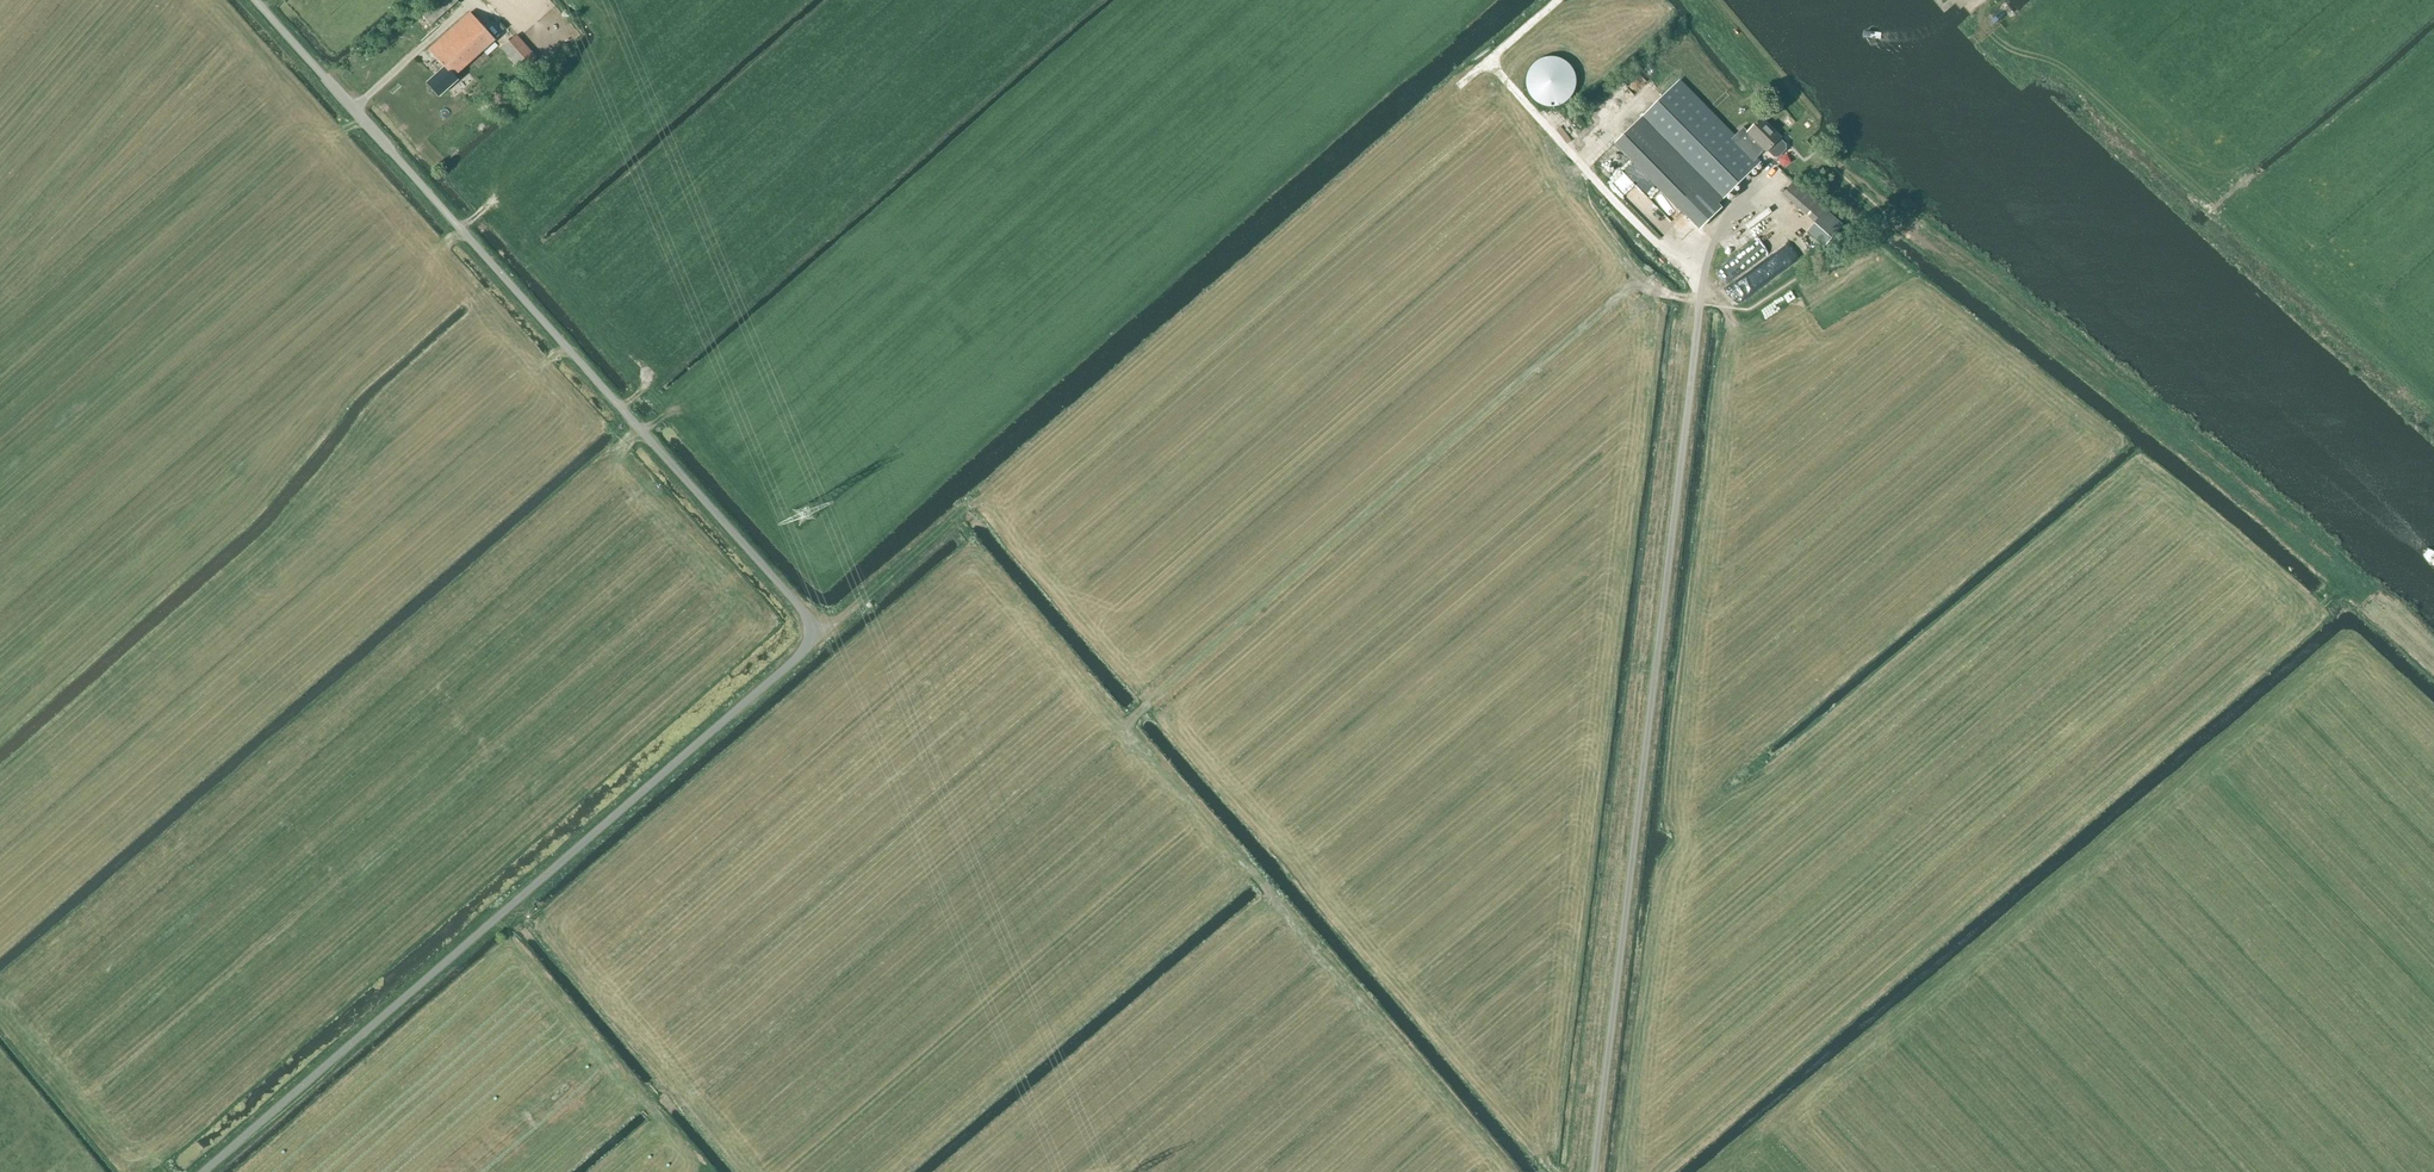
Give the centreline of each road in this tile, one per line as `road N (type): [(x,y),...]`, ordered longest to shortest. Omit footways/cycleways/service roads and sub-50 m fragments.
road 1 (unclassified): [(206,1171),(805,642),(796,607),(776,581),(239,0)]
road 2 (unclassified): [(1595,1171),(1700,305)]

